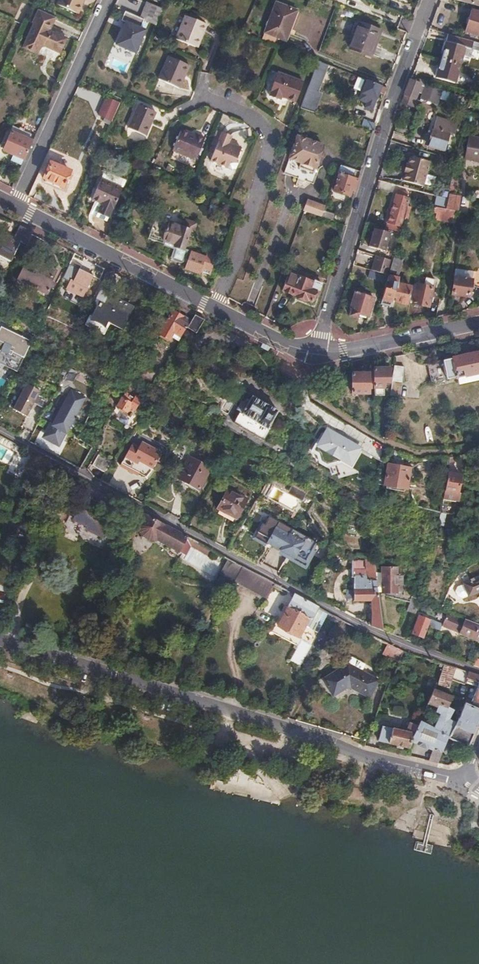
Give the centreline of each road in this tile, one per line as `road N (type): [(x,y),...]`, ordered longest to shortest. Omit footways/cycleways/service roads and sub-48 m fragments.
road 1 (residential): [(0,432),(405,645),(478,670)]
road 2 (residential): [(80,661),(356,754),(466,779)]
road 3 (residential): [(316,351),(429,0)]
road 4 (residential): [(213,308),(241,255),(278,128),(221,96)]
road 5 (residential): [(118,0),(18,209)]
road 6 (residential): [(18,209),(213,308)]
road 7 (residential): [(316,351),(478,321)]

